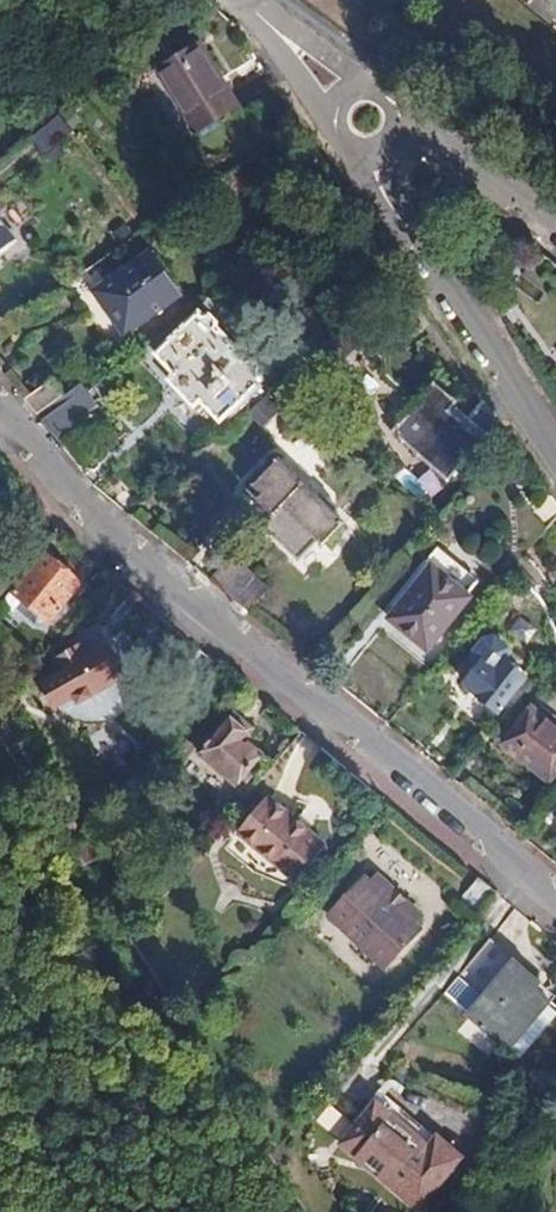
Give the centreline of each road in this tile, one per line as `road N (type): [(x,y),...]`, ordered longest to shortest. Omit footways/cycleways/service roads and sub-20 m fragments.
road 1 (residential): [(0,418),(76,511),(555,907)]
road 2 (residential): [(555,447),(463,306),(372,144)]
road 3 (residential): [(555,234),(388,112)]
road 4 (residential): [(240,0),(340,128)]
road 5 (residential): [(370,95),(254,0)]

